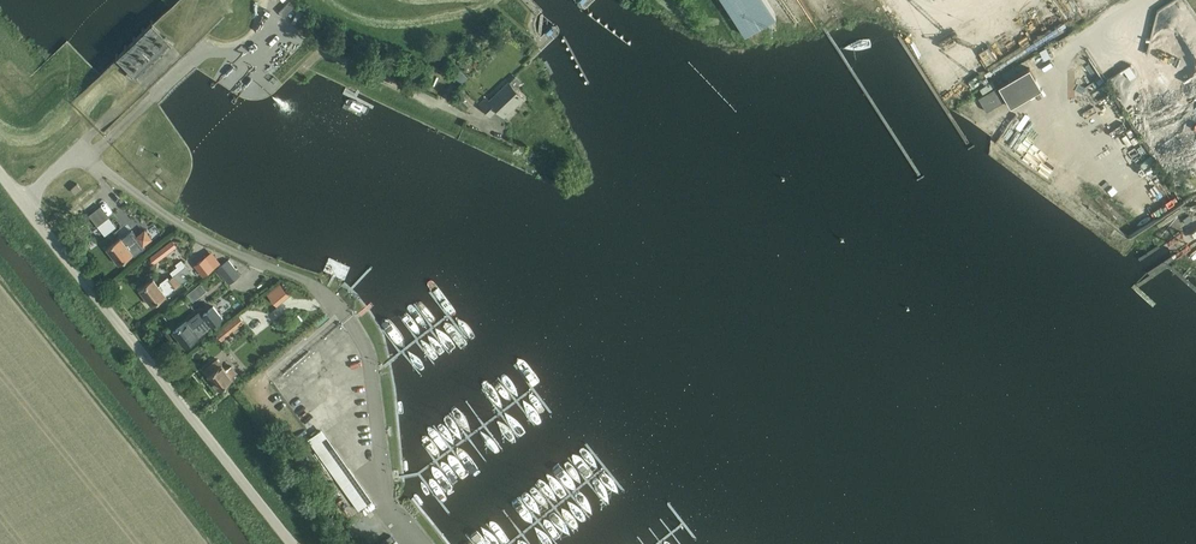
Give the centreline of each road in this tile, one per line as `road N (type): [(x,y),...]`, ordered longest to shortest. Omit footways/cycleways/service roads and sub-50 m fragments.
road 1 (unclassified): [(294,543),(23,199)]
road 2 (unclassified): [(342,311),(321,289),(164,212),(91,159)]

